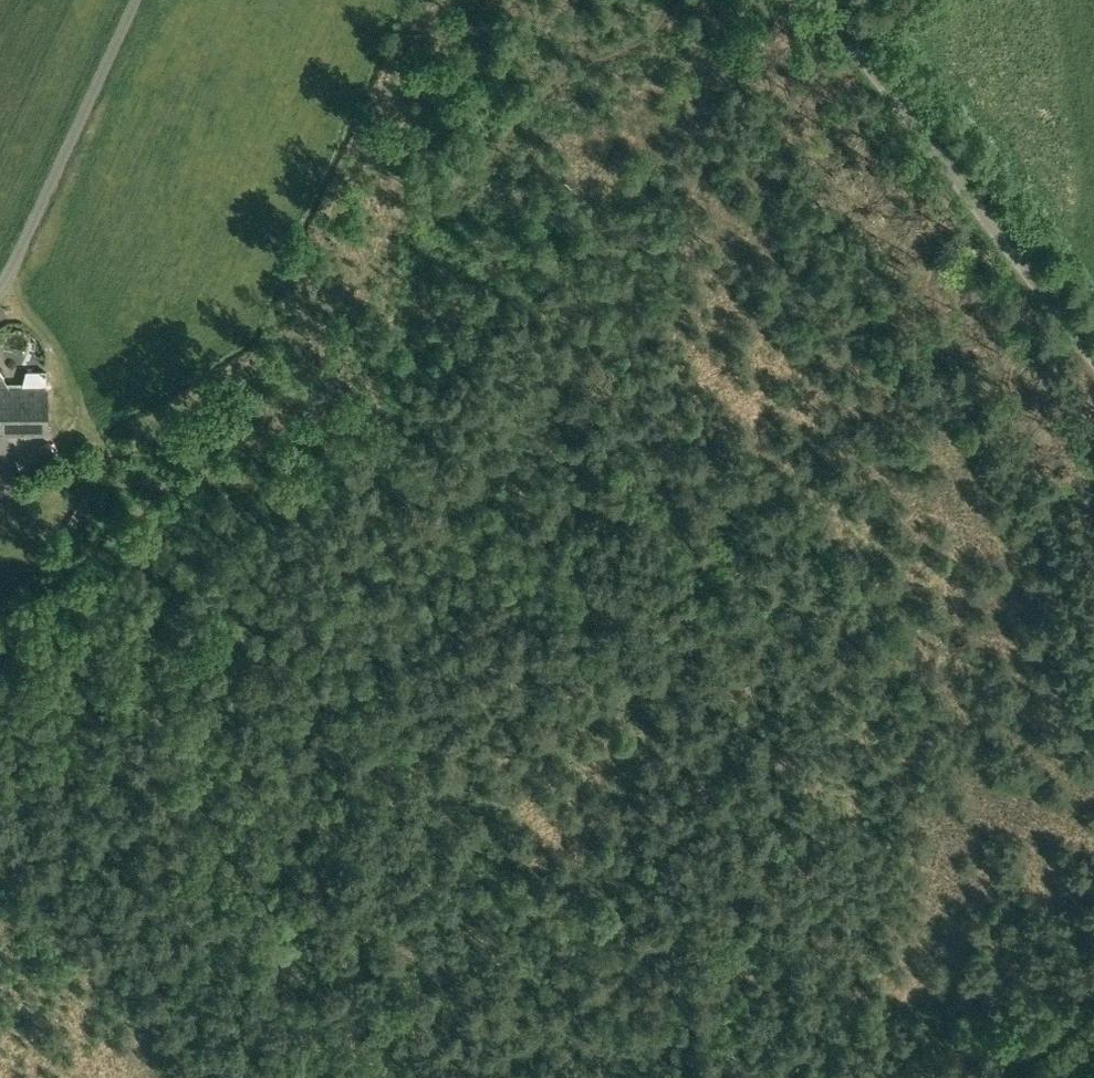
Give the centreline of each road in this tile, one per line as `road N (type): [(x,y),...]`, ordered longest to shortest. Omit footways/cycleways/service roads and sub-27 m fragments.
road 1 (unclassified): [(1093,355),(820,0)]

